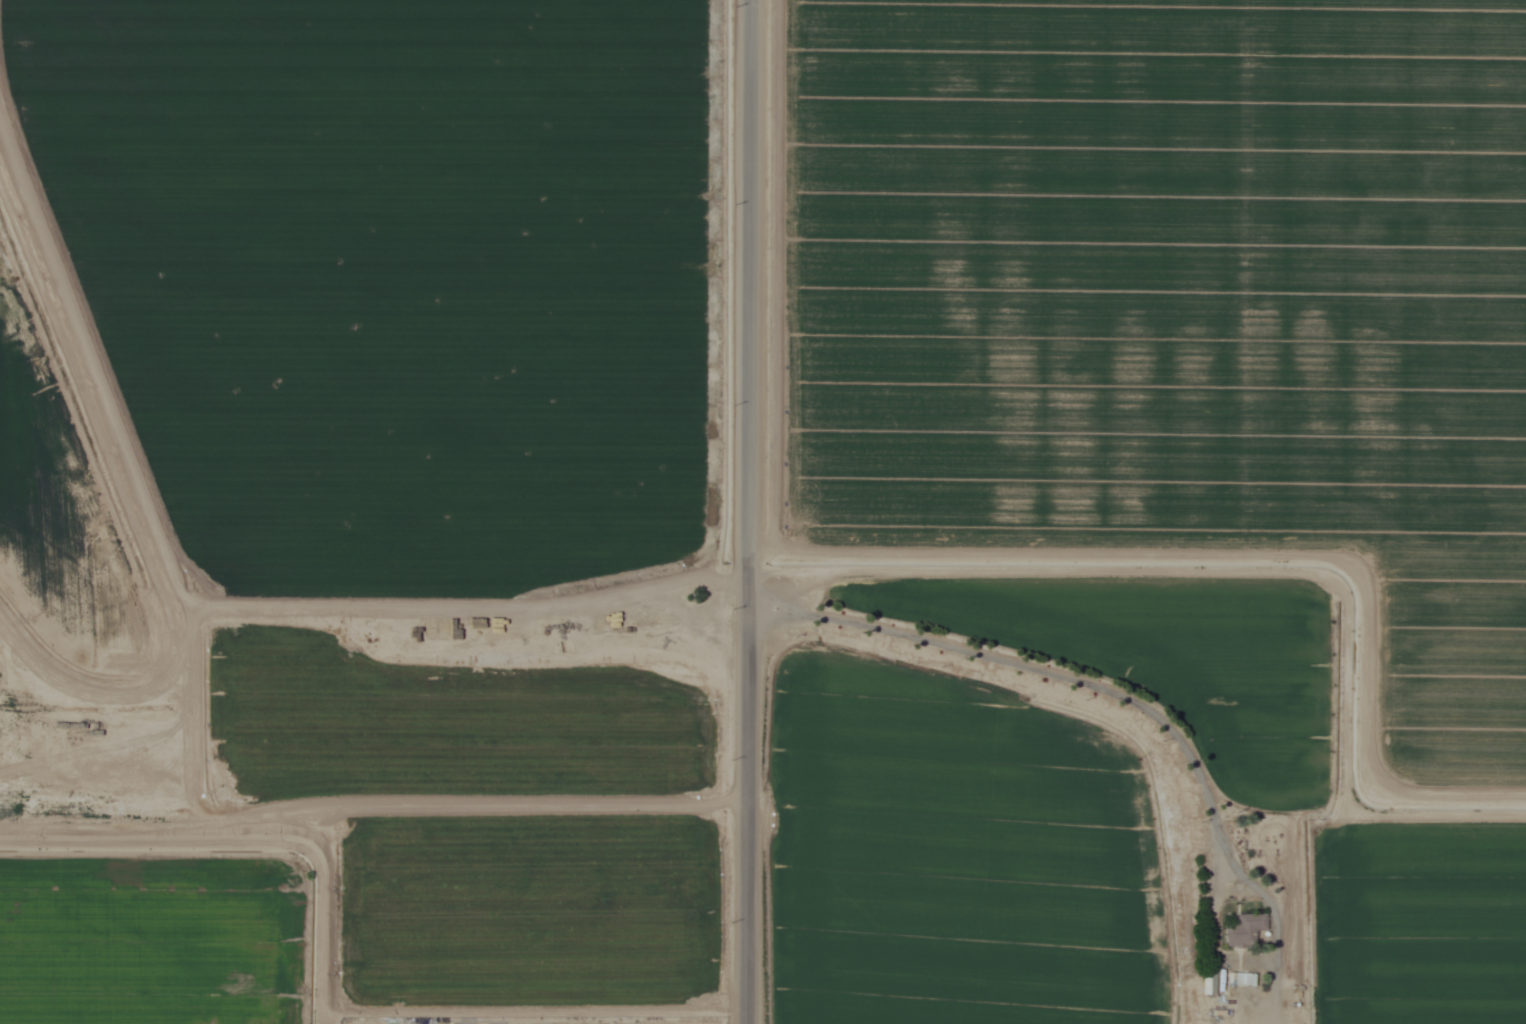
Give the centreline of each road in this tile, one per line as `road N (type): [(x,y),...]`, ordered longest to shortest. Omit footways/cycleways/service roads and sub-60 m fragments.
road 1 (residential): [(761,1023),(760,0)]

